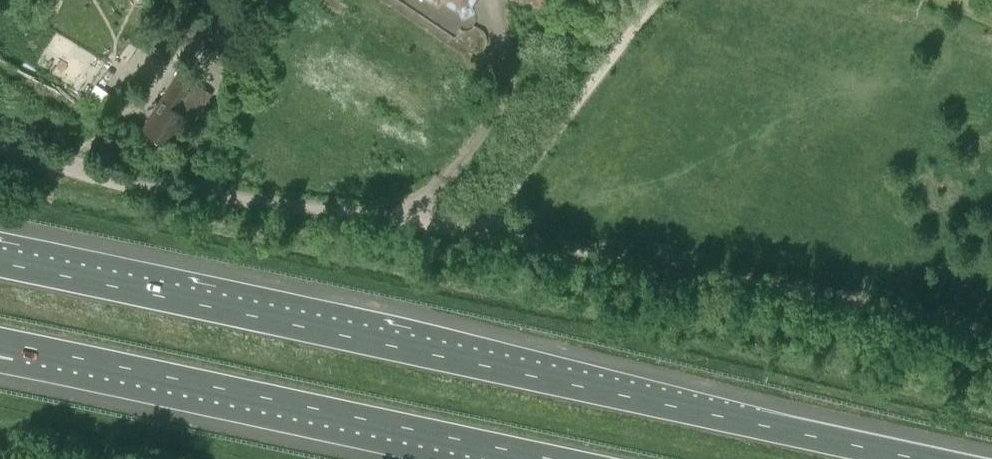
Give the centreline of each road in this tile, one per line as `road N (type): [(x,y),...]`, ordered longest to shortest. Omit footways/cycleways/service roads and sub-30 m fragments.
road 1 (motorway): [(922,458),(0,263)]
road 2 (motorway): [(20,345),(552,458)]
road 3 (unclassified): [(480,227),(184,187),(0,139)]
road 4 (track): [(655,0),(509,218),(480,227)]

